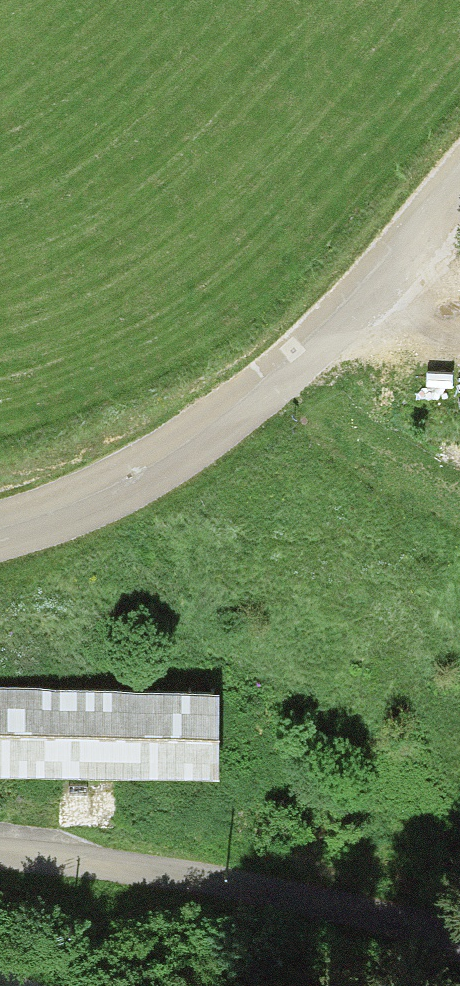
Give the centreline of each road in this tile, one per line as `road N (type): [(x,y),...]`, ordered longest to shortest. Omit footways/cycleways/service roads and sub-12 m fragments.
road 1 (unclassified): [(459,974),(127,912),(0,899)]
road 2 (unclassified): [(0,532),(148,468),(291,367)]
road 3 (track): [(291,367),(372,305),(459,193)]

